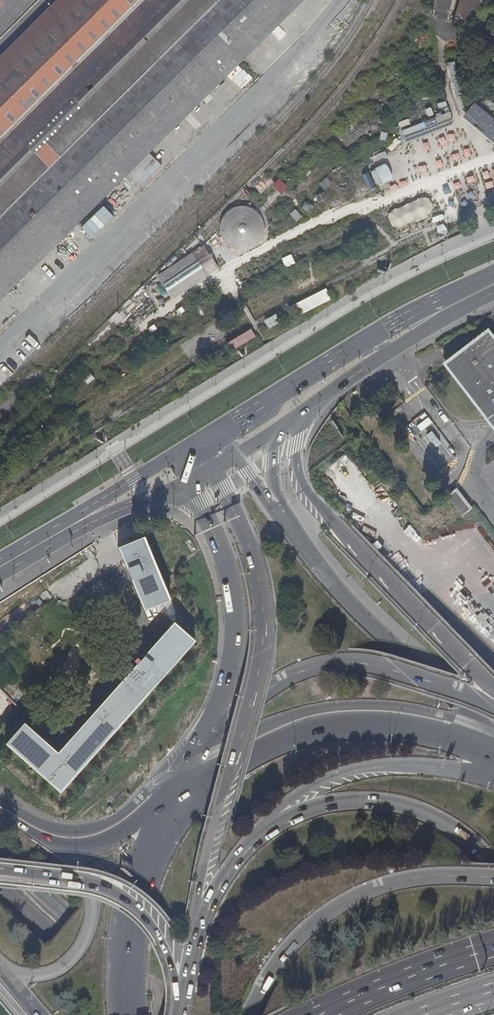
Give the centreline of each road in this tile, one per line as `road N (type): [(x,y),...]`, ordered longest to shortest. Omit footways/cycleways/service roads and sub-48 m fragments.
road 1 (trunk): [(213,471),(249,548),(264,604),(263,645),(205,856),(192,940)]
road 2 (trunk): [(493,689),(304,485),(298,444),(309,408)]
road 3 (secondary): [(493,754),(437,735),(346,725),(256,752),(174,799)]
road 4 (secondary): [(493,732),(365,616),(271,496)]
road 5 (primary): [(493,270),(374,333),(219,429)]
road 6 (trunk): [(493,708),(445,686),(340,663),(296,673),(211,729)]
road 7 (motorway): [(493,877),(406,879),(344,901),(286,951),(250,1014)]
road 8 (motorway): [(493,868),(449,825),(394,804),(319,807),(260,836)]
road 9 (secondary): [(190,483),(234,580),(238,620),(231,677),(211,729)]
road 10 (trunk): [(493,776),(431,766),(368,770),(322,783),(260,836)]
road 11 (trunk): [(0,871),(95,884),(140,909),(165,942),(180,1004)]
road 12 (motorway): [(181,1014),(0,856)]
road 13 (secondary): [(174,799),(134,899),(129,1014)]
road 14 (primary): [(309,408),(493,292)]
road 15 (motorway): [(0,883),(150,1014)]
road 16 (primary): [(4,970),(58,968),(83,942),(92,900),(88,877),(67,848)]
road 17 (trunk): [(493,947),(319,1014)]
road 18 (primary): [(189,448),(105,497),(80,521)]

